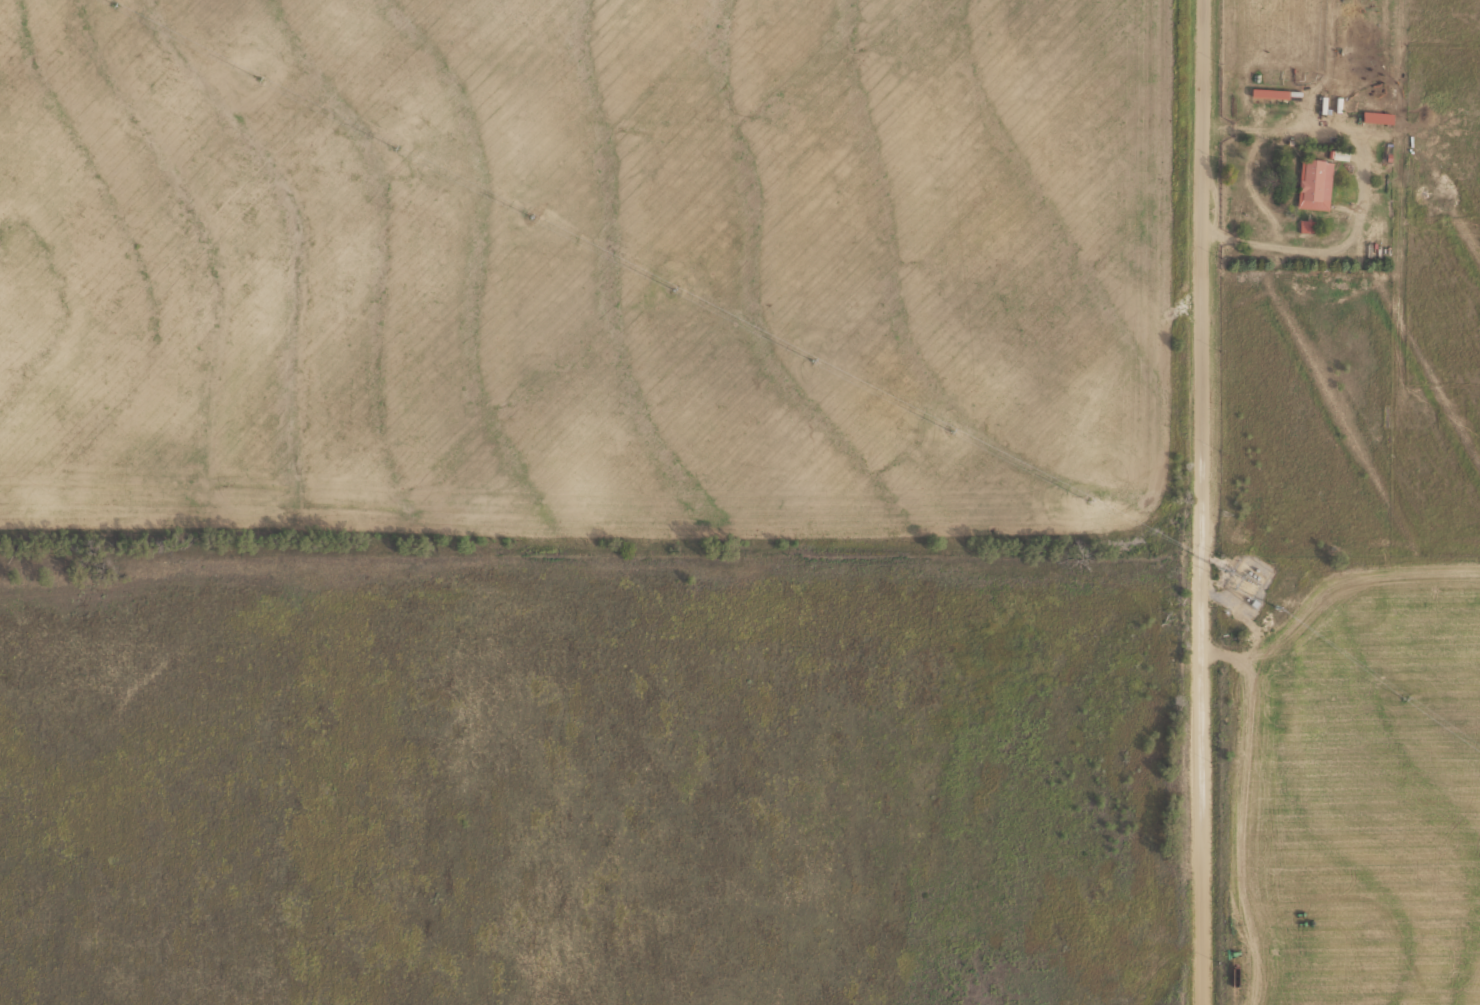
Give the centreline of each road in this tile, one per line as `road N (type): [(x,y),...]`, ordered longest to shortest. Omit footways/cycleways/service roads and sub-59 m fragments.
road 1 (residential): [(1203,1004),(1206,0)]

